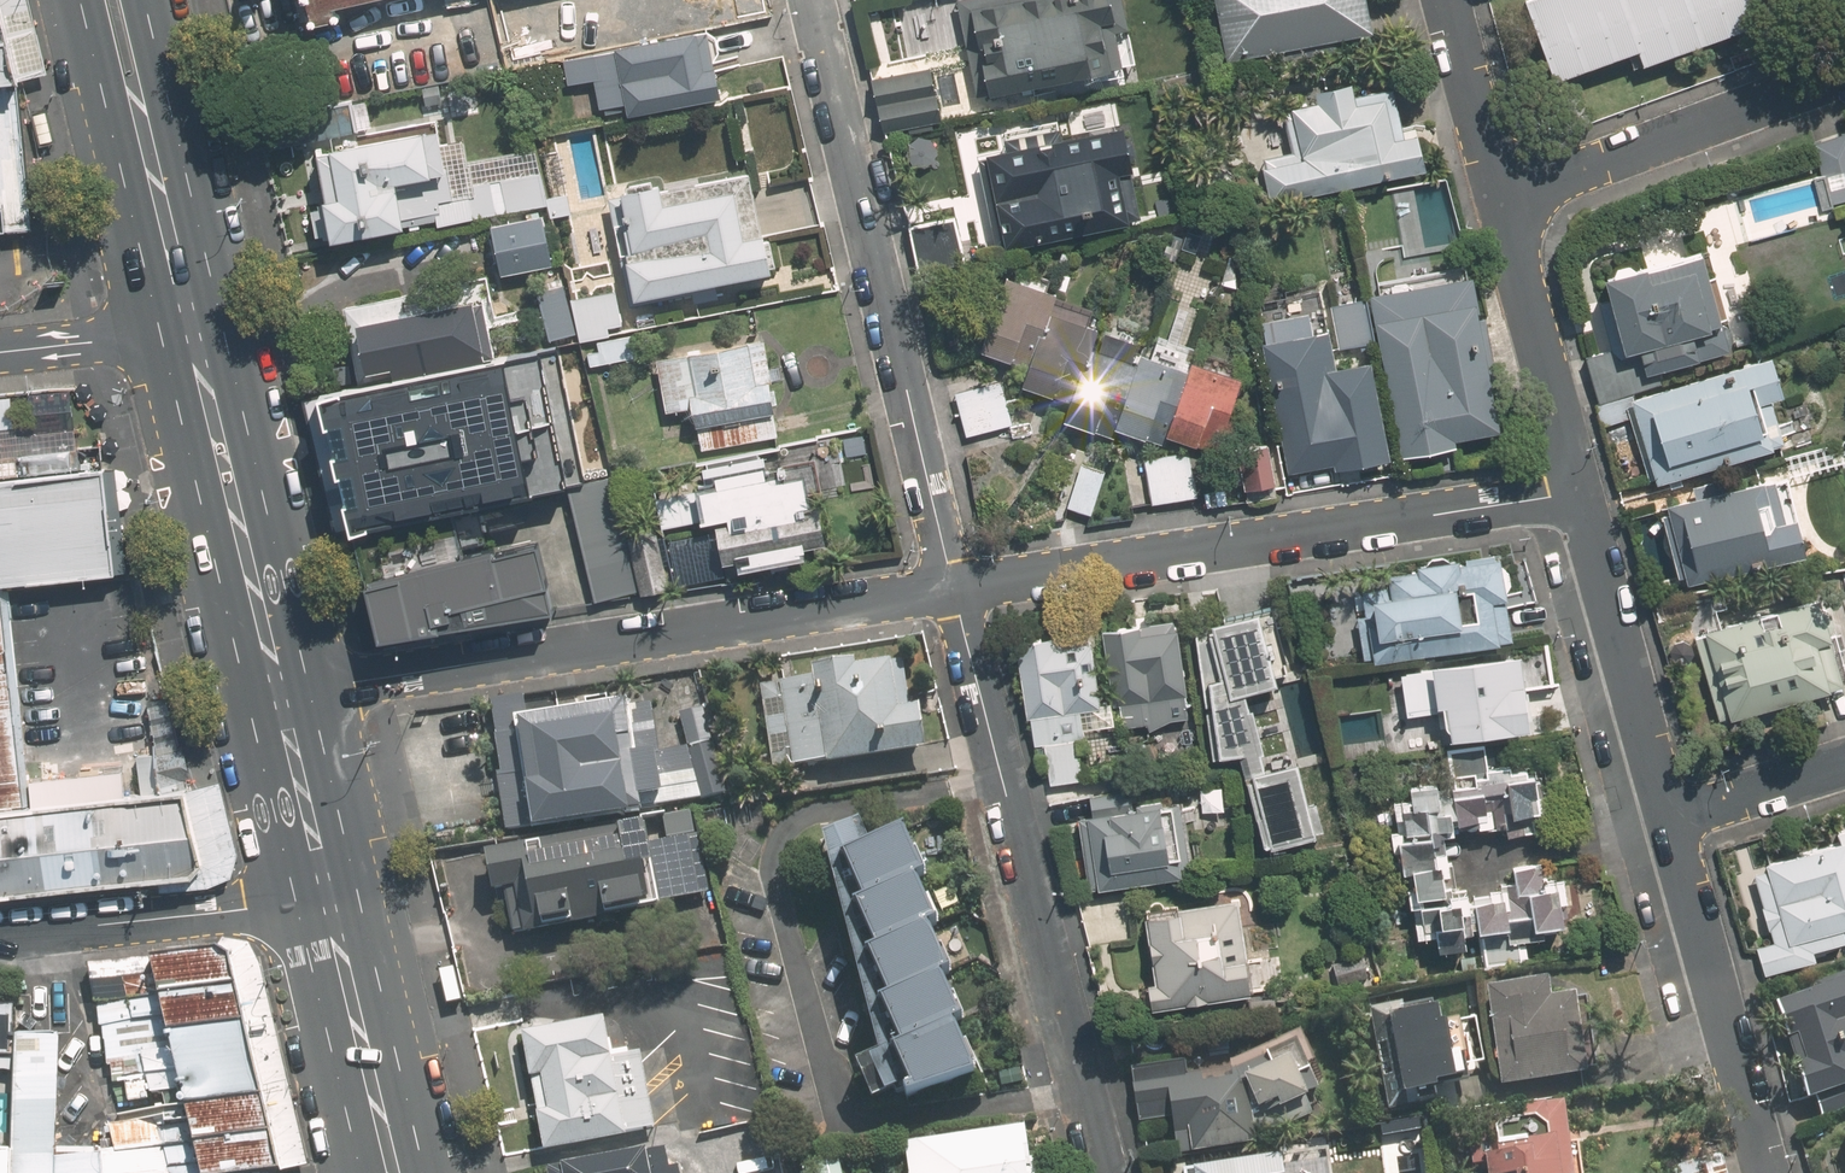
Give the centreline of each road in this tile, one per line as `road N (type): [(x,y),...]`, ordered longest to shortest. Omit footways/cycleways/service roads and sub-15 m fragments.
road 1 (residential): [(281,703),(948,583)]
road 2 (residential): [(948,583),(1578,489)]
road 3 (residential): [(948,583),(1107,1172)]
road 4 (residential): [(813,0),(948,583)]
road 5 (secondary): [(190,329),(281,703)]
road 6 (residential): [(1767,1172),(1669,817)]
road 7 (residential): [(1504,196),(1844,72)]
road 8 (residential): [(1669,817),(1578,489)]
road 9 (secondary): [(113,0),(190,329)]
road 10 (residential): [(328,891),(246,909),(0,934)]
road 11 (residential): [(1578,489),(1504,196)]
road 12 (secondary): [(328,891),(395,1172)]
road 13 (residential): [(1504,196),(1452,0)]
road 14 (secondary): [(281,703),(328,891)]
road 15 (residential): [(190,329),(0,350)]
road 16 (residential): [(1669,817),(1844,763)]

